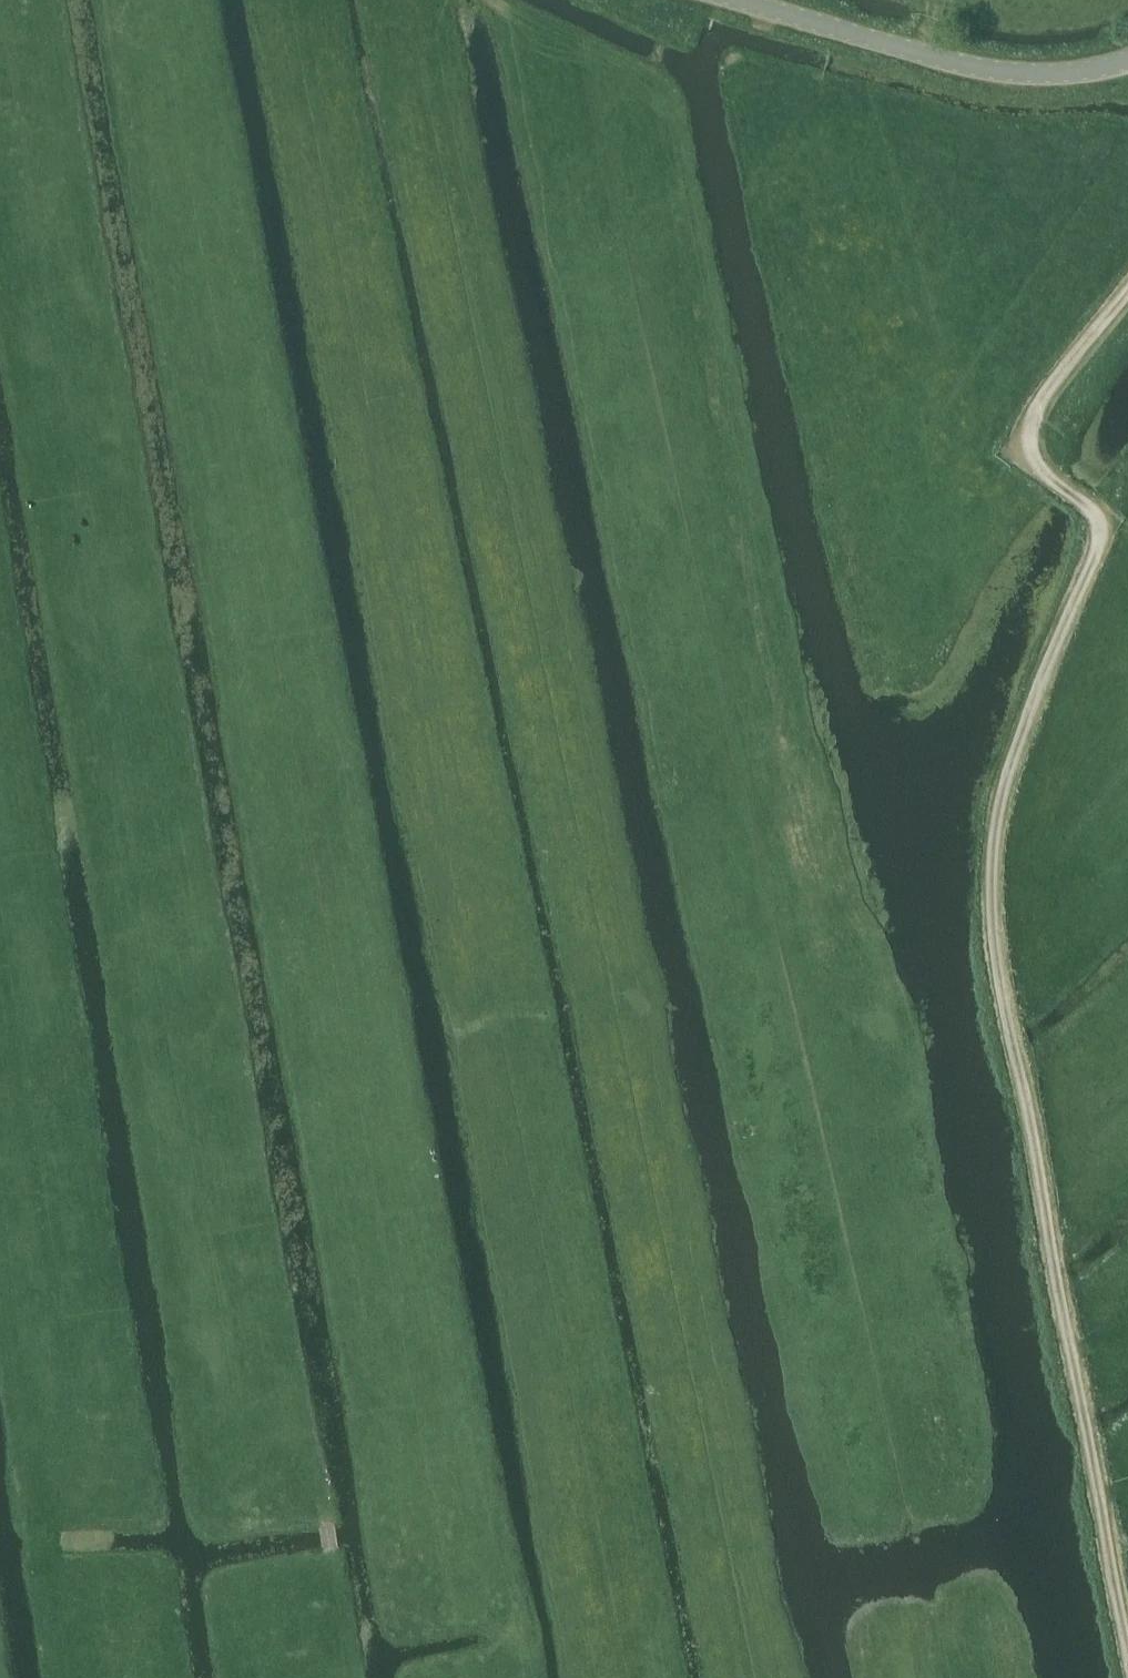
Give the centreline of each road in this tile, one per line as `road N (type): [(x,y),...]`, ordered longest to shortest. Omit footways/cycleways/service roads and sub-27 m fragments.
road 1 (track): [(1127,1655),(1097,1521),(994,922),(1004,791),(1095,557),(1099,521)]
road 2 (unclassified): [(1127,61),(1041,73),(964,64),(739,0)]
road 3 (track): [(1099,521),(1035,456),(1031,431),(1040,406),(1127,292)]

